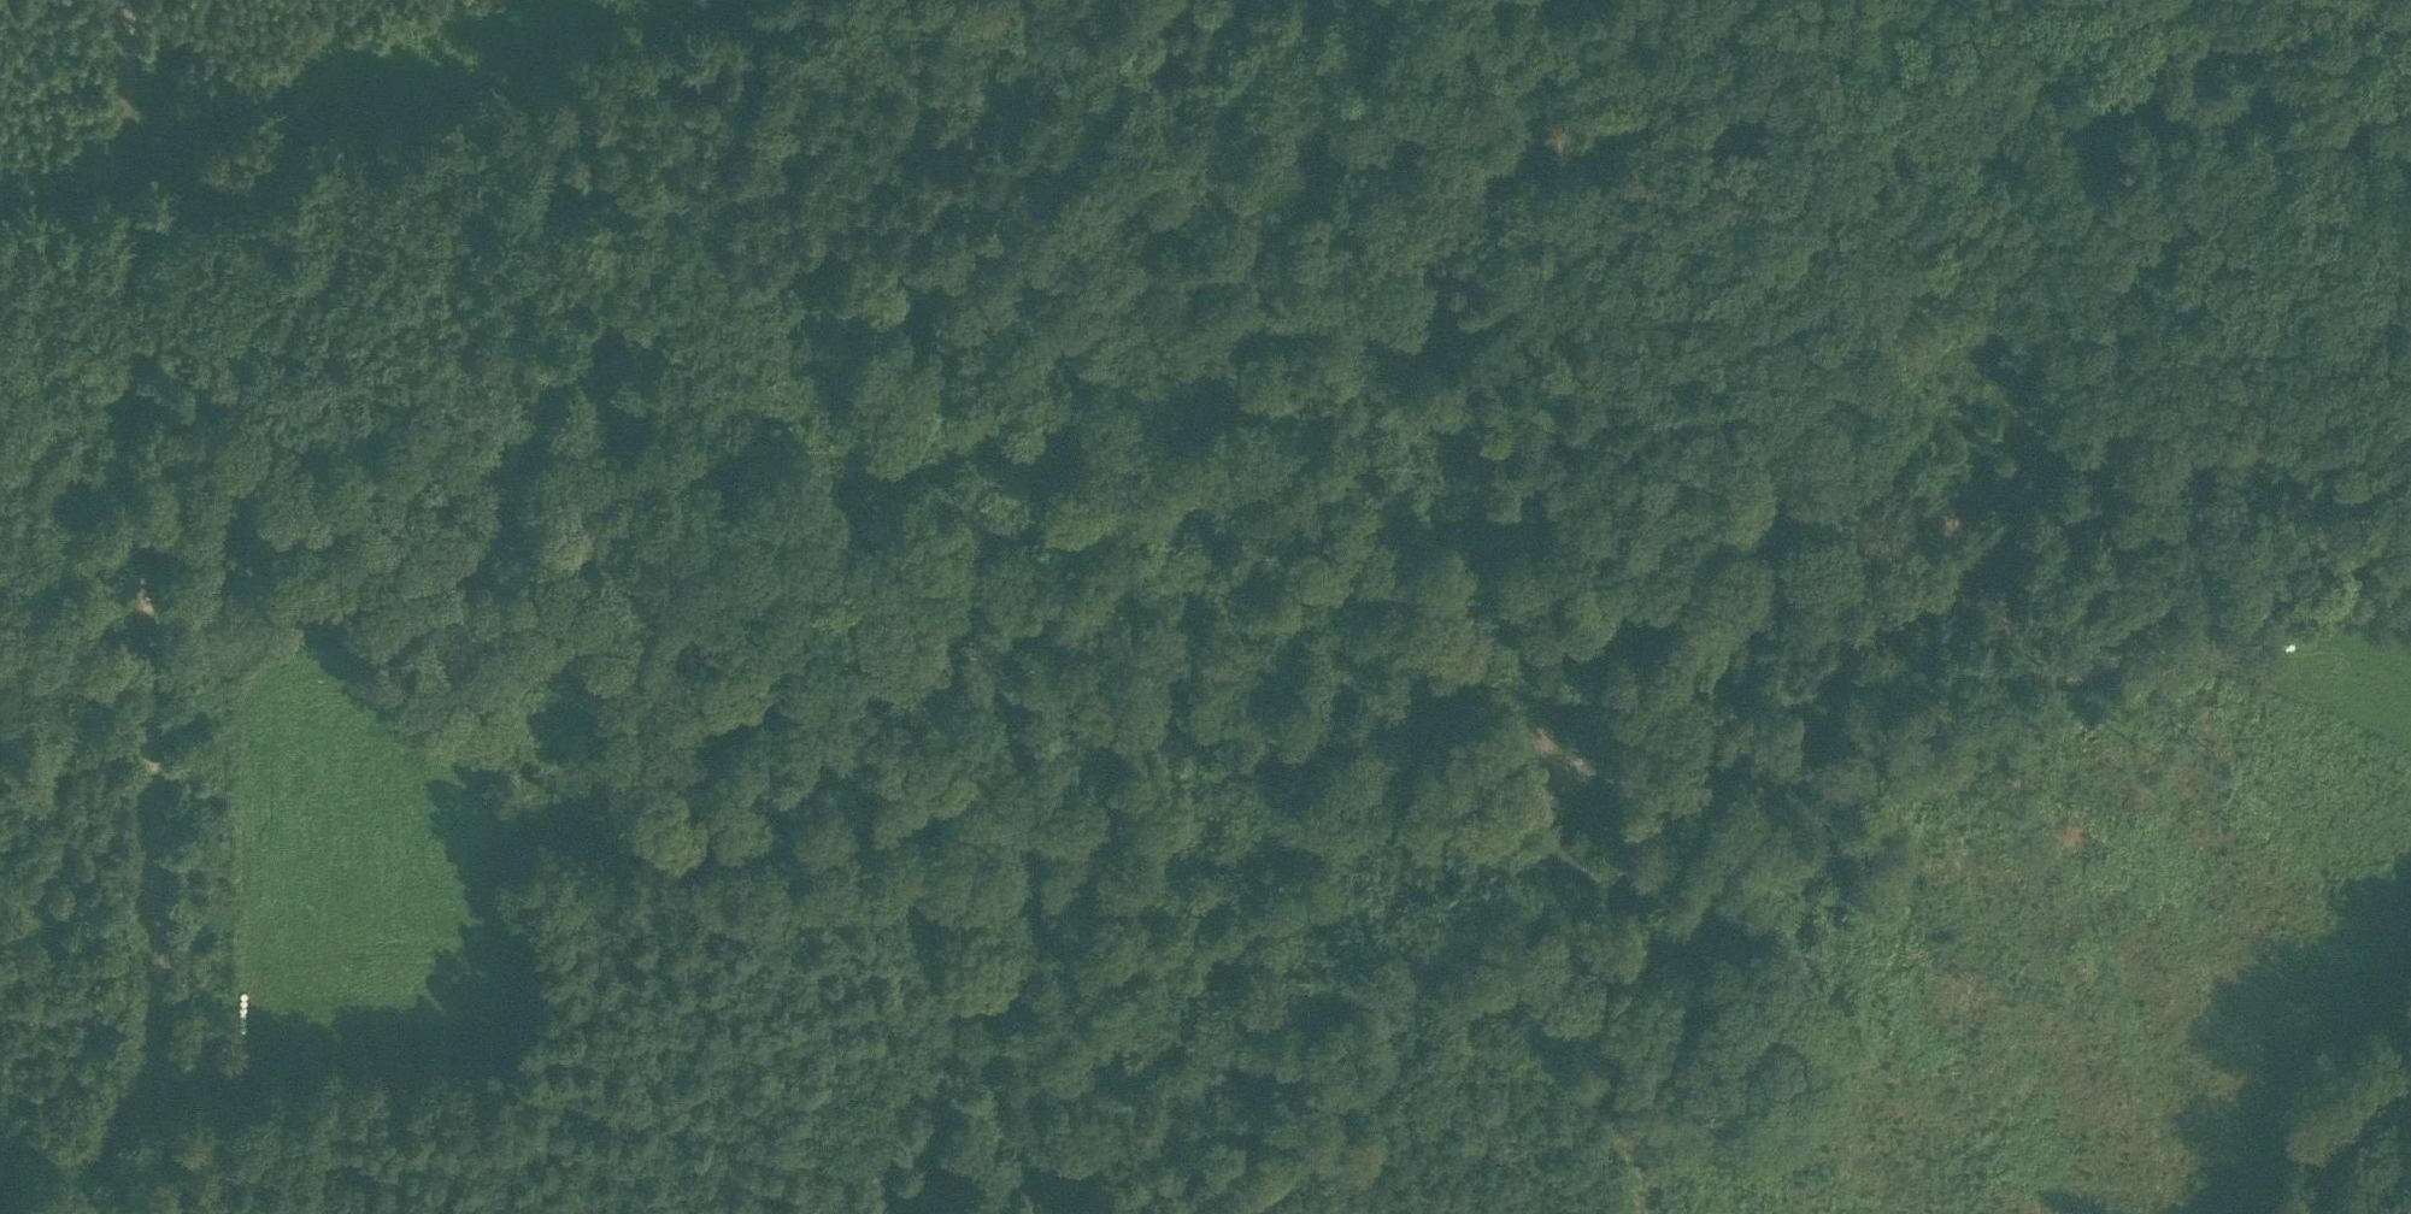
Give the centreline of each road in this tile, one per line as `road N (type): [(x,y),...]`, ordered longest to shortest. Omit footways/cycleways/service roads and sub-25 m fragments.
road 1 (track): [(1405,0),(1567,728),(1660,1213)]
road 2 (track): [(107,0),(152,979),(169,1117),(196,1213)]

